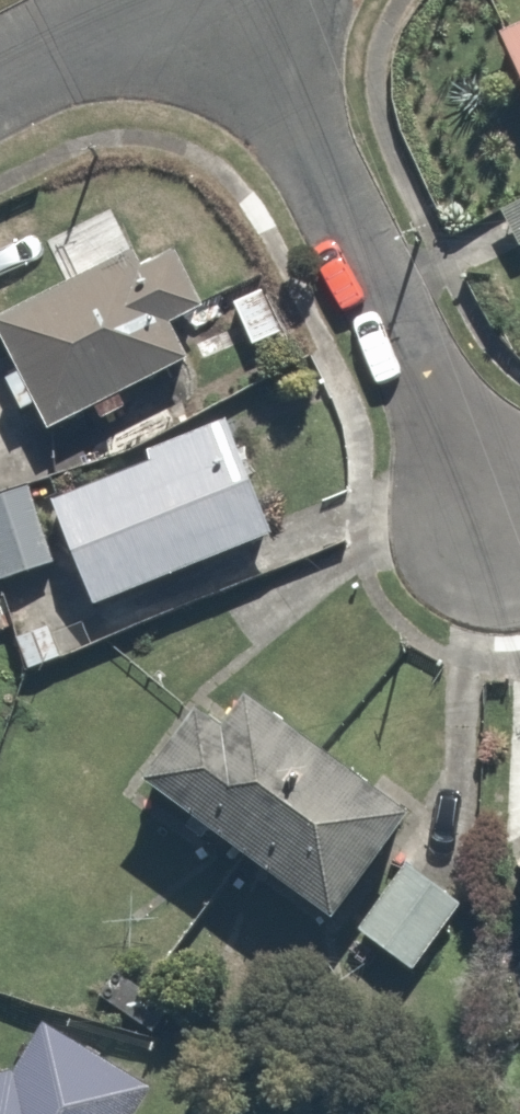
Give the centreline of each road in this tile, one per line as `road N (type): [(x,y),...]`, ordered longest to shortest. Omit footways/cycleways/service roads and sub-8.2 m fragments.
road 1 (residential): [(234,0),(496,524)]
road 2 (residential): [(0,73),(146,0)]

